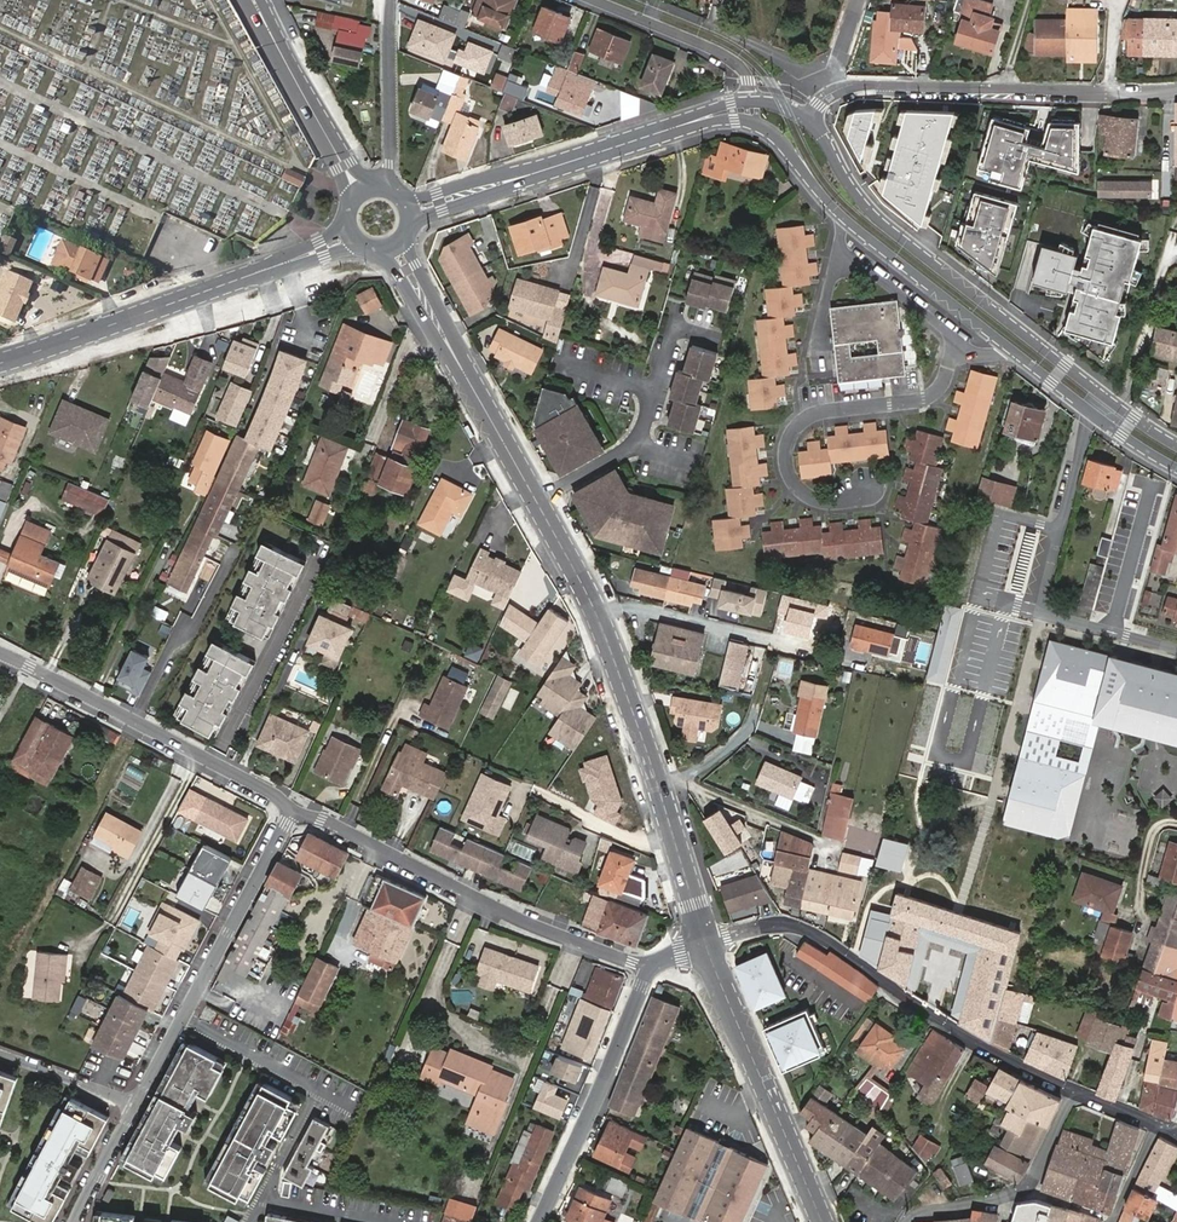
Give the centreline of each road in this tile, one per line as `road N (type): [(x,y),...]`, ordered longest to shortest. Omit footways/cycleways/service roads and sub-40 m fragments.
road 1 (tertiary): [(455,358),(596,606),(635,708),(706,945)]
road 2 (tertiary): [(690,123),(734,120),(771,132),(840,216),(1094,416)]
road 3 (tertiary): [(1117,405),(876,217),(809,121)]
road 4 (residential): [(706,945),(770,923),(807,927),(959,1033),(1072,1092)]
road 5 (residential): [(663,960),(600,950),(505,917),(291,807)]
road 6 (residential): [(1094,416),(1042,611),(1176,650)]
road 7 (residential): [(839,91),(1176,91)]
road 8 (residential): [(134,1099),(291,807)]
road 9 (residential): [(291,807),(0,655)]
road 10 (tertiary): [(0,361),(286,262)]
road 11 (tertiary): [(706,945),(819,1221)]
road 12 (tertiary): [(663,960),(641,986),(539,1221)]
road 13 (residential): [(1072,1092),(1028,1190),(906,1221)]
road 14 (tertiary): [(244,0),(337,169),(348,205)]
road 15 (tertiary): [(378,186),(349,162),(264,0)]
road 16 (residential): [(593,0),(735,63),(749,80),(750,100)]
road 17 (residential): [(395,190),(391,0)]
road 18 (tertiary): [(690,123),(513,179)]
road 19 (residential): [(134,1099),(0,1052)]
road 20 (residential): [(73,1221),(134,1099)]
road 21 (tertiary): [(455,358),(407,235)]
road 22 (tertiary): [(379,252),(455,358)]

